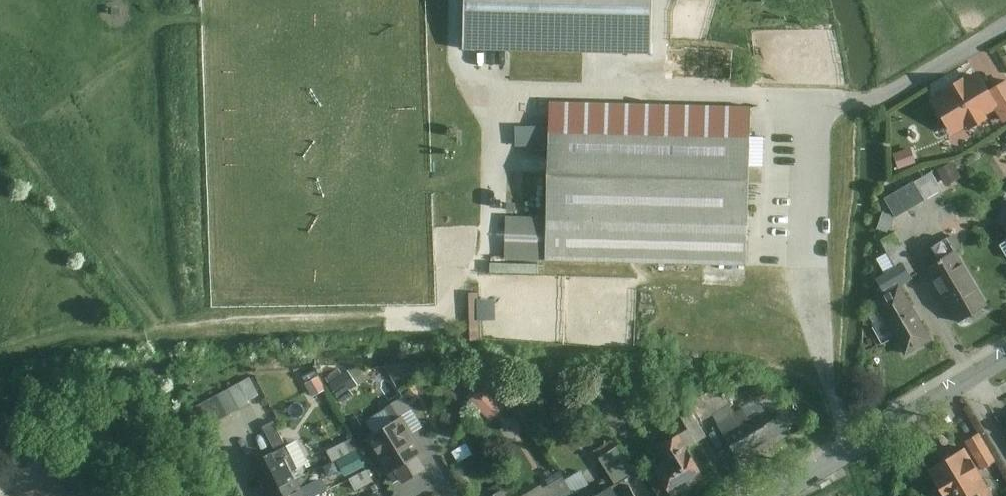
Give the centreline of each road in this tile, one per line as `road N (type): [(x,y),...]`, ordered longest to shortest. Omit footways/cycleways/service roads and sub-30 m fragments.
road 1 (track): [(0,120),(161,330),(289,317),(452,314),(455,277),(488,255),(493,93),(770,100)]
road 2 (tertiary): [(1005,356),(765,495)]

